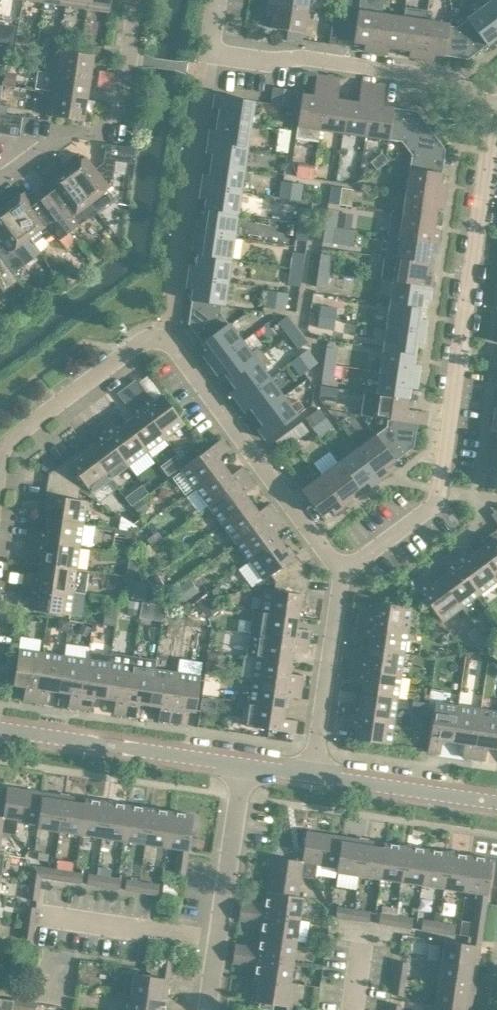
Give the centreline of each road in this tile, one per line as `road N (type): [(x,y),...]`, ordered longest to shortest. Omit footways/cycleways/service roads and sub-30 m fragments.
road 1 (residential): [(343,571),(436,501),(495,109)]
road 2 (residential): [(0,461),(12,438),(138,342),(169,343),(343,571)]
road 3 (residential): [(495,109),(457,79),(209,53),(217,0)]
road 4 (residential): [(0,178),(51,144),(83,133),(119,138),(139,0)]
road 5 (tertiary): [(248,765),(0,728)]
road 6 (residential): [(317,776),(343,571)]
road 7 (residential): [(41,914),(221,939)]
road 8 (tertiary): [(496,802),(317,776)]
road 9 (residential): [(221,939),(248,765)]

